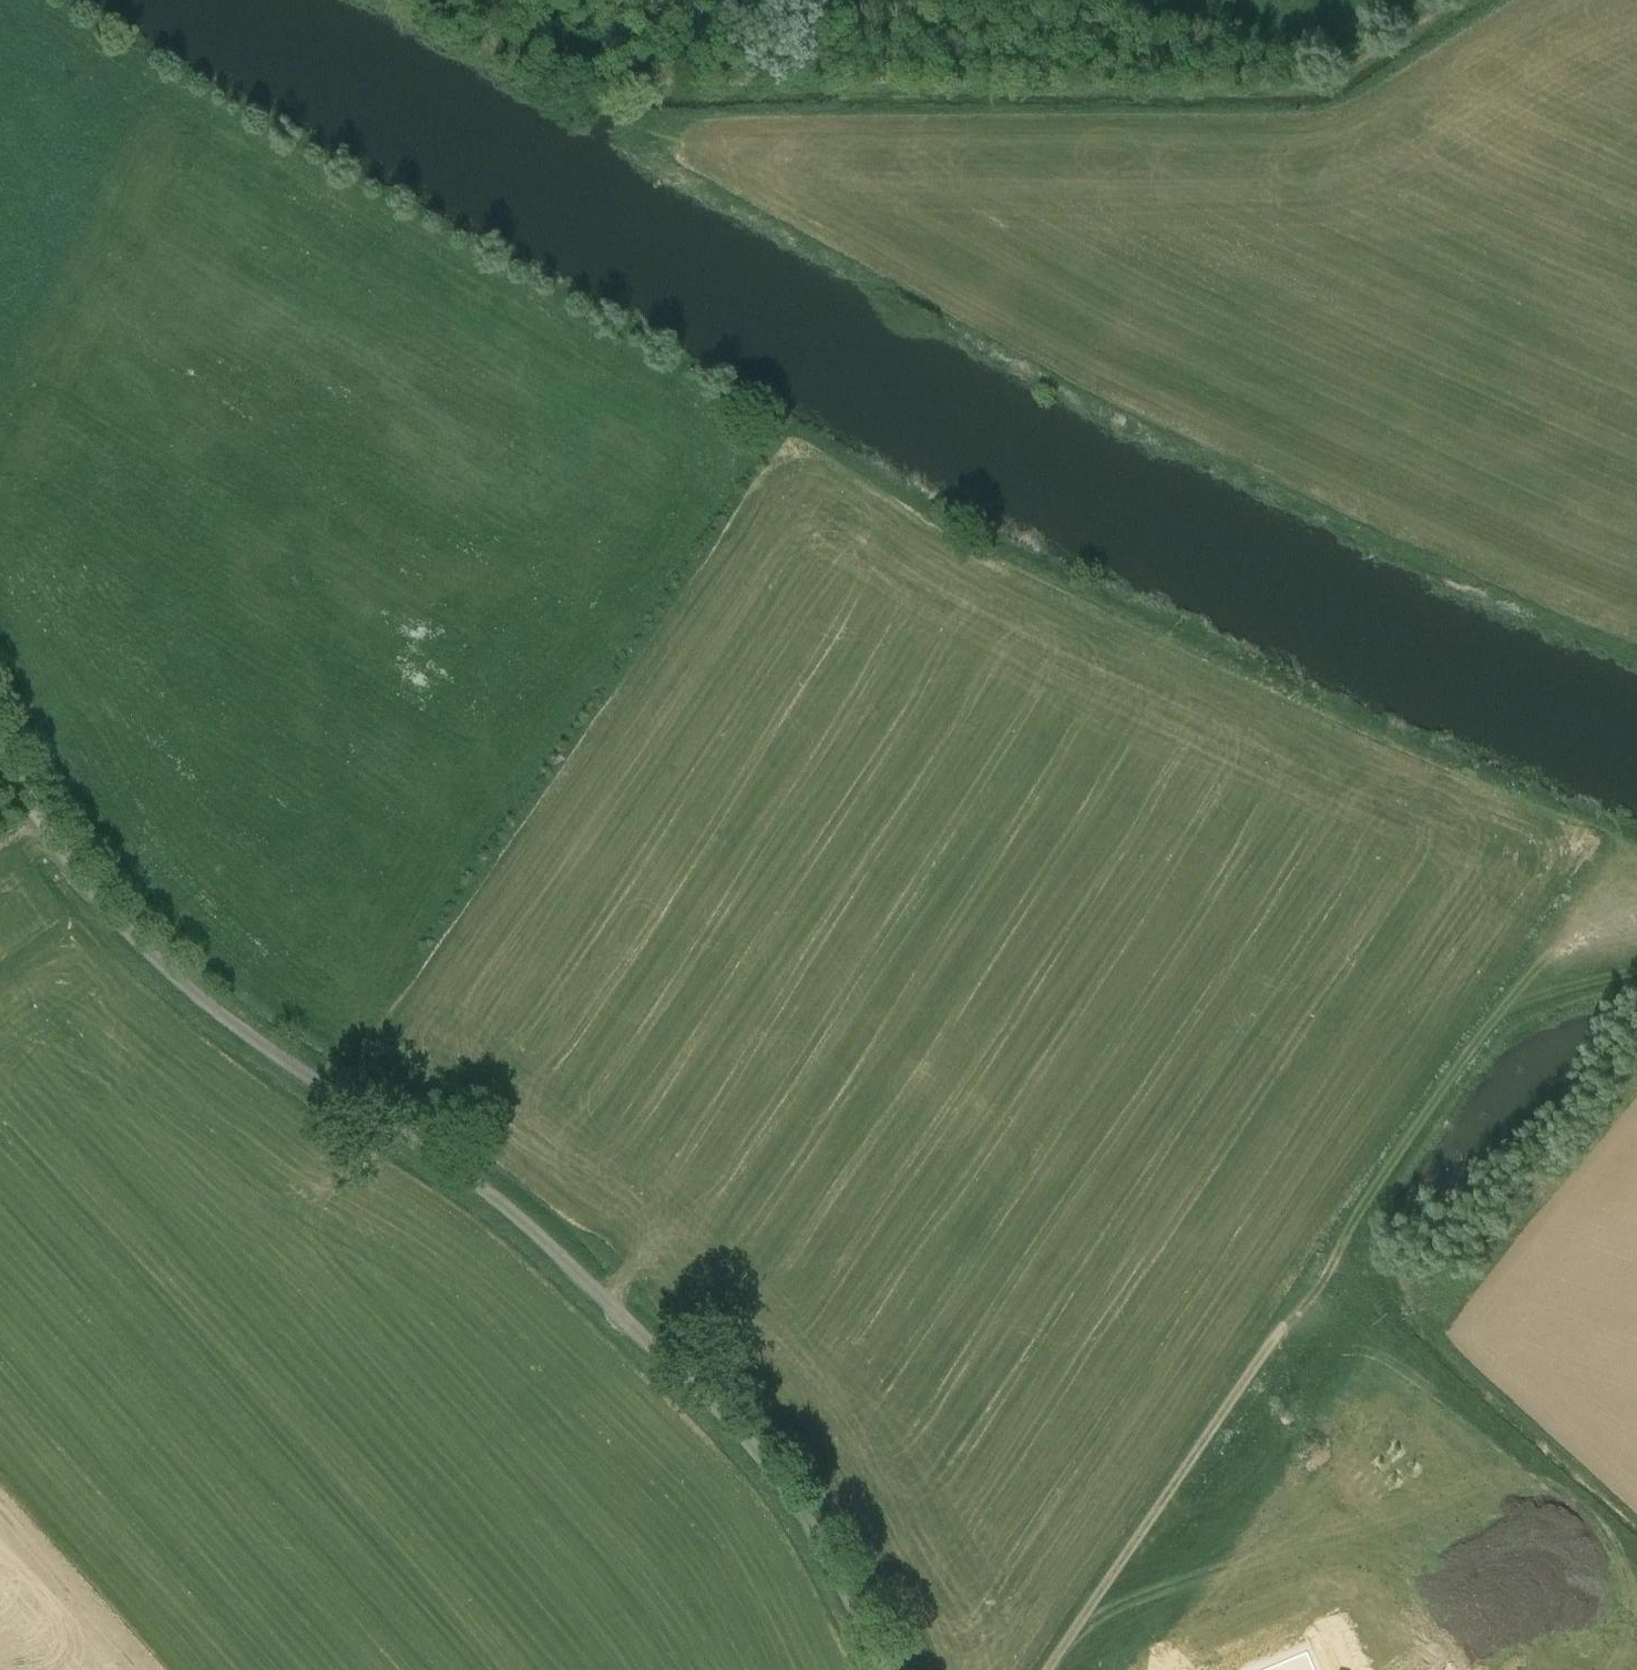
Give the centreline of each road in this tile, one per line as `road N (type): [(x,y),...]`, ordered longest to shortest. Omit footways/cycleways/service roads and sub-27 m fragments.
road 1 (unclassified): [(882,1669),(807,1517),(741,1429),(447,1159),(268,1049),(97,909),(0,760)]
road 2 (track): [(1344,70),(1451,0)]

